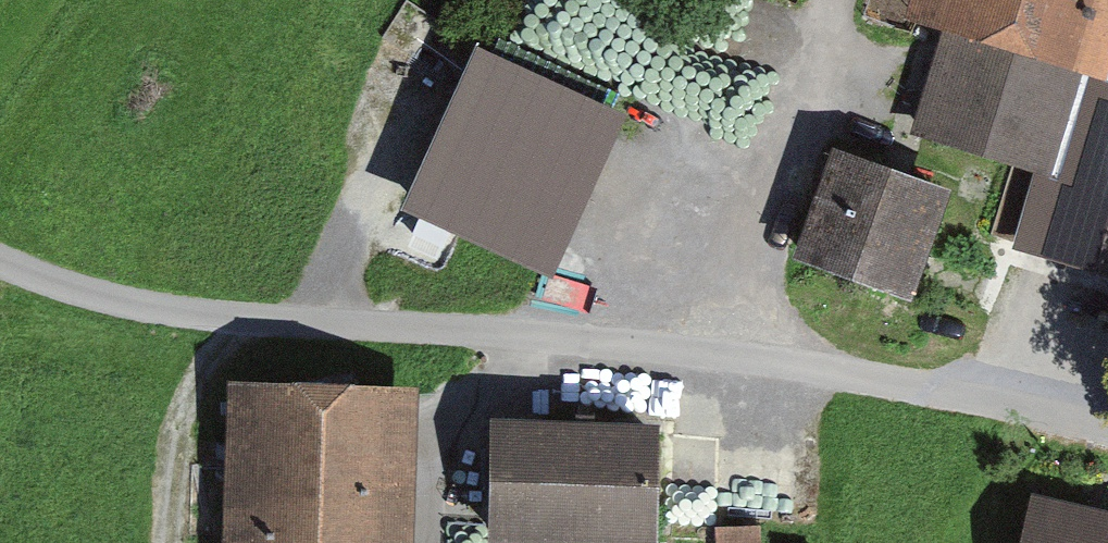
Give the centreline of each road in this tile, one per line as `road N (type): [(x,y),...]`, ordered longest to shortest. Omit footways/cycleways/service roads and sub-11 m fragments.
road 1 (unclassified): [(0,262),(134,305),(724,355),(1107,428)]
road 2 (track): [(828,0),(823,63),(762,269),(724,355)]
road 3 (track): [(167,542),(189,400),(205,365),(252,320)]
road 4 (track): [(445,542),(449,430),(512,332)]

